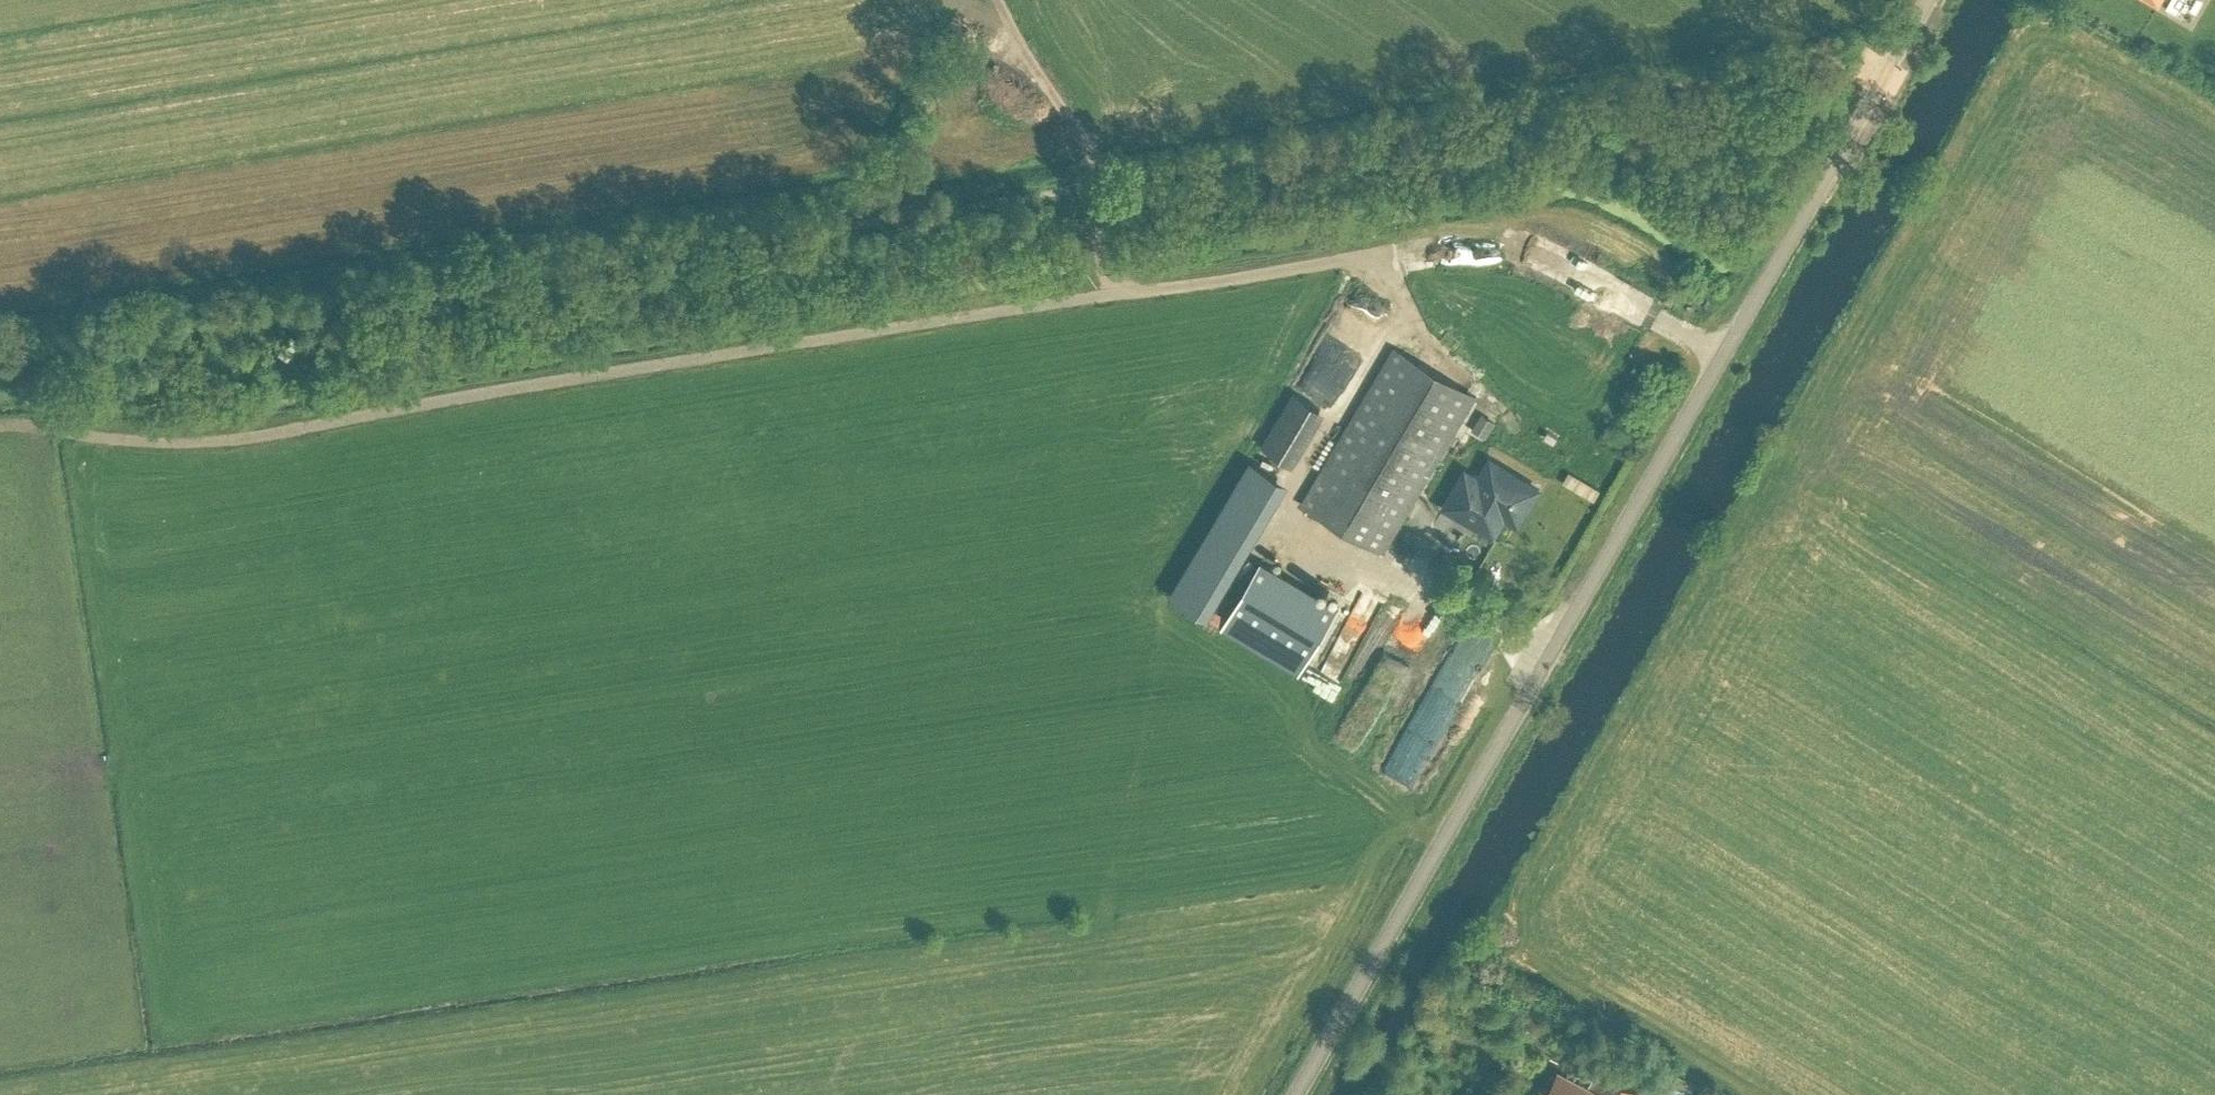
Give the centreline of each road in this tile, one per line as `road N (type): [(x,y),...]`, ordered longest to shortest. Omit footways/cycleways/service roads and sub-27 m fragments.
road 1 (track): [(1392,304),(1383,269),(1366,255),(218,438),(0,425)]
road 2 (unclassified): [(1296,1094),(1926,0)]

